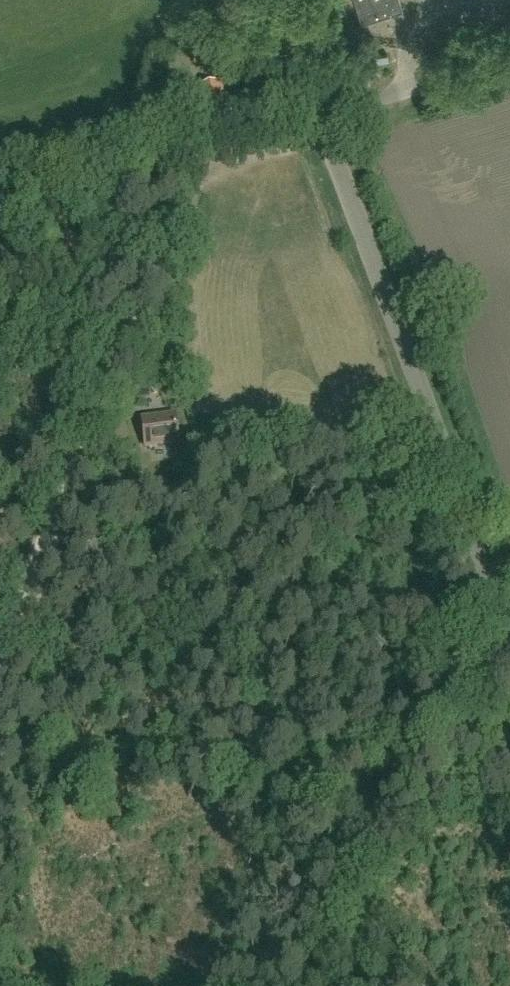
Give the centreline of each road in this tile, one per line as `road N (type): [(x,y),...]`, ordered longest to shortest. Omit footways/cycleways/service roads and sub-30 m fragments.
road 1 (unclassified): [(509,638),(323,119)]
road 2 (track): [(0,661),(199,169)]
road 3 (track): [(0,213),(328,132)]
road 4 (unclassified): [(323,119),(509,59)]
road 5 (unclassified): [(323,119),(271,0)]

